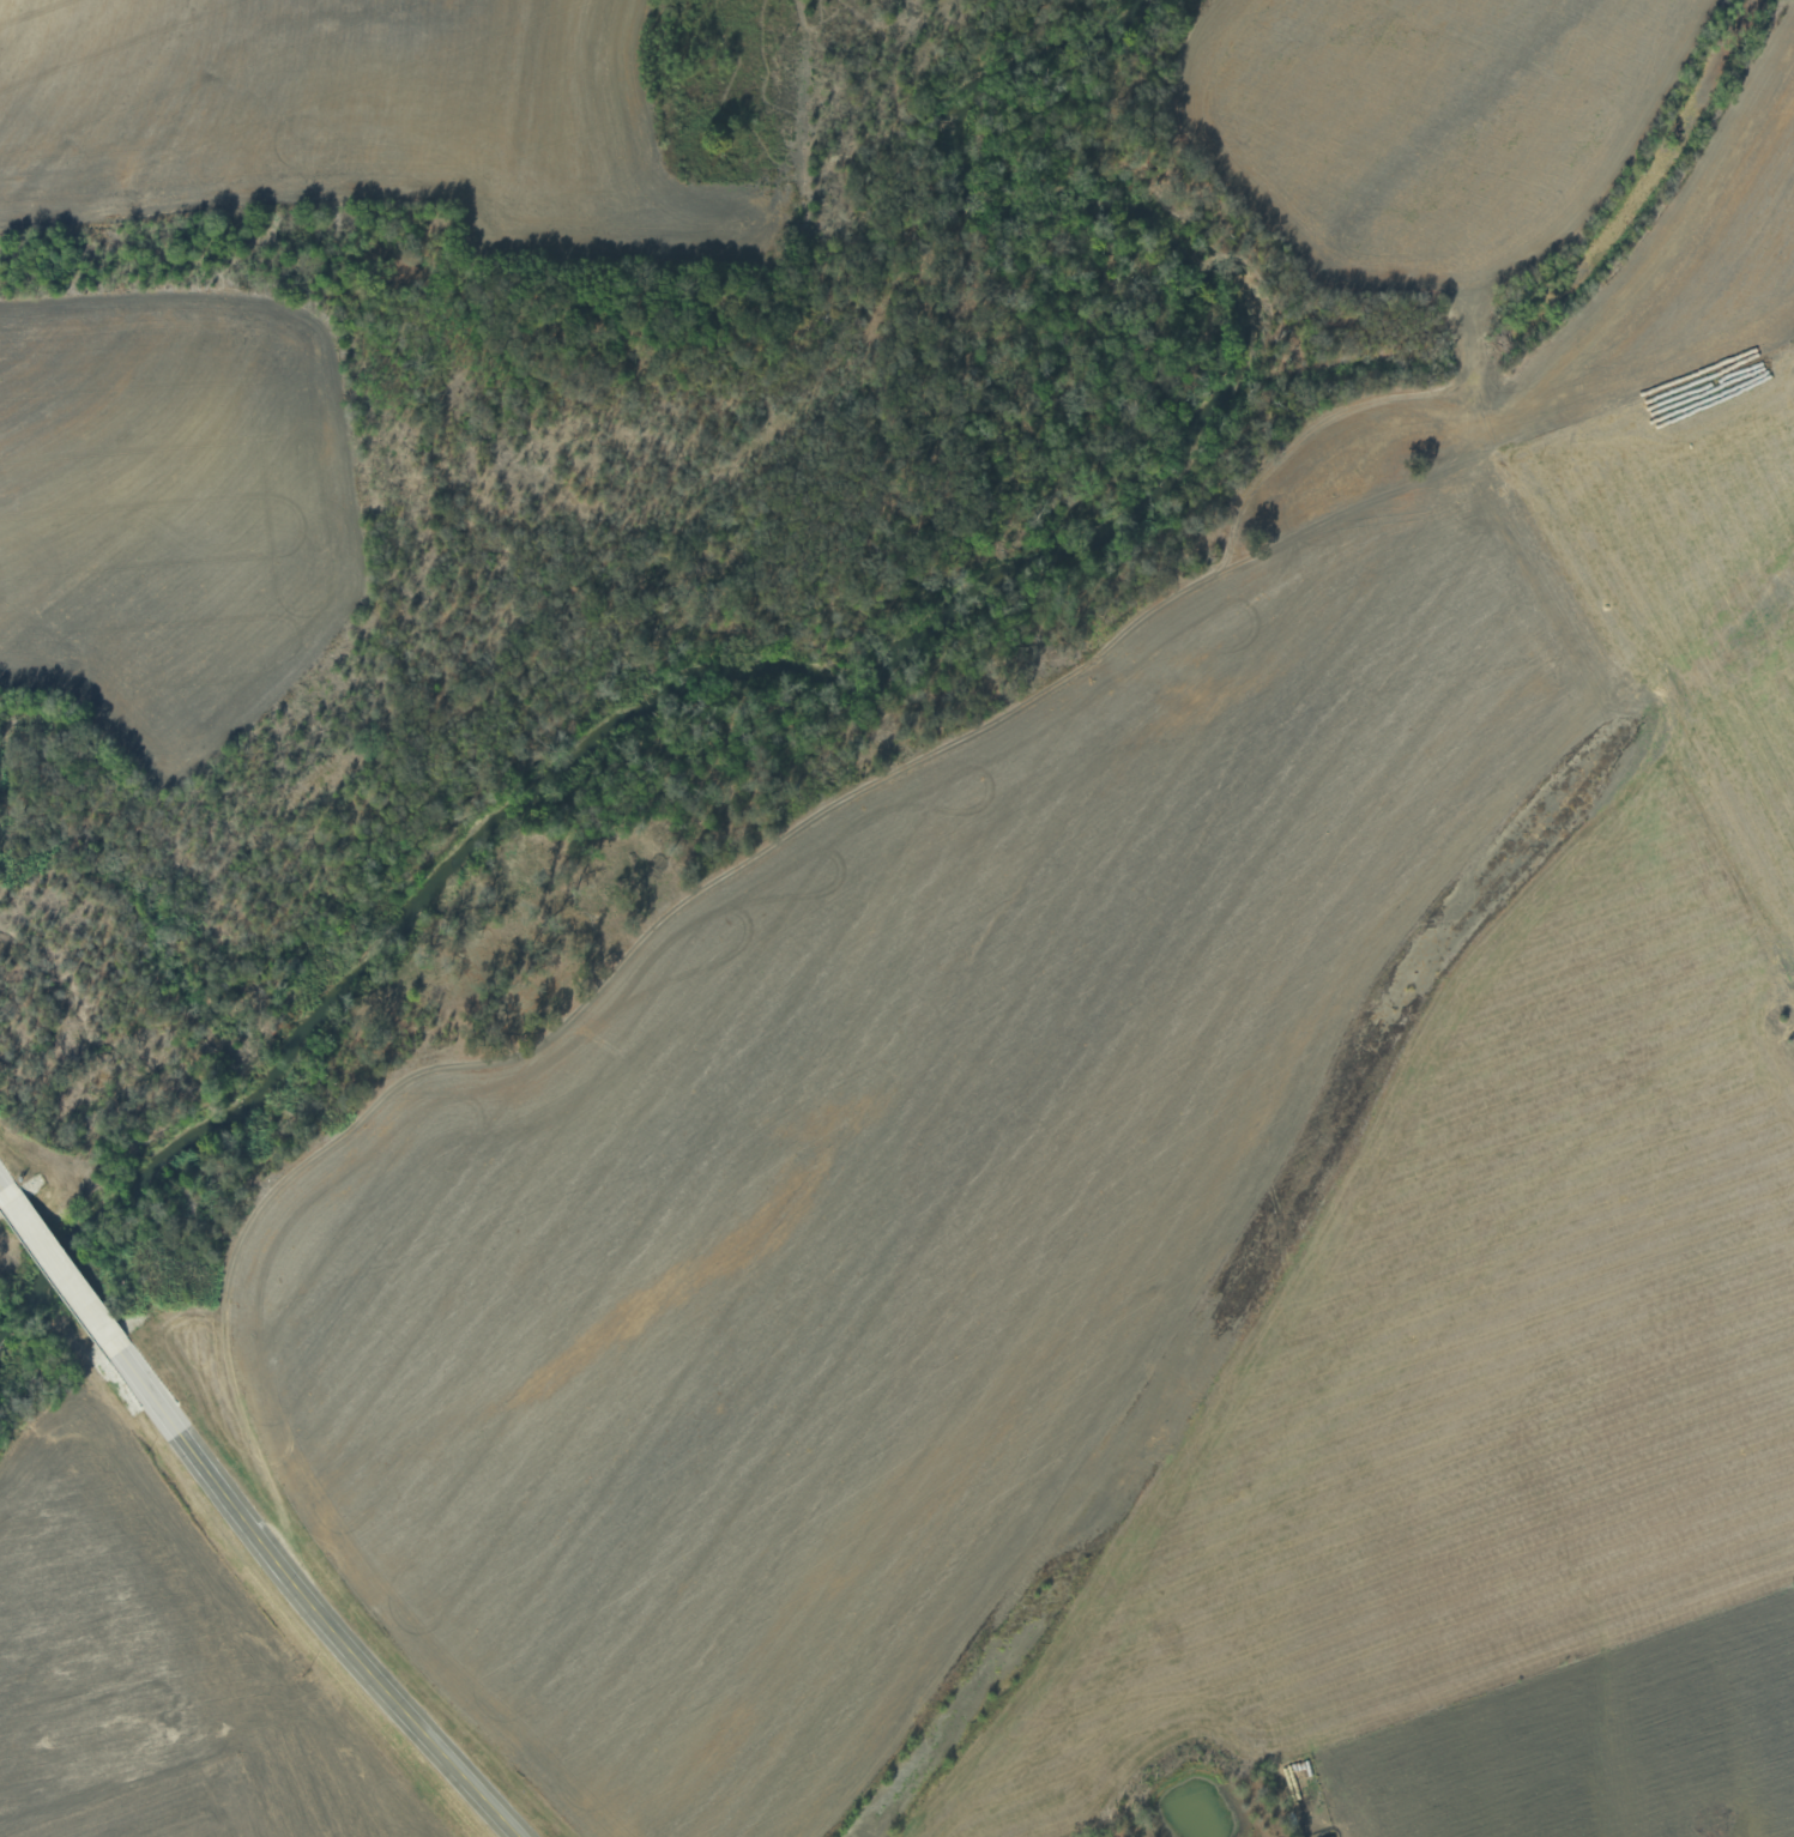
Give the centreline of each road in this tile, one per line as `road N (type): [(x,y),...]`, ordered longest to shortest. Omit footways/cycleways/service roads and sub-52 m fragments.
road 1 (tertiary): [(493,1836),(370,1688),(264,1545),(256,1515),(71,1277)]

